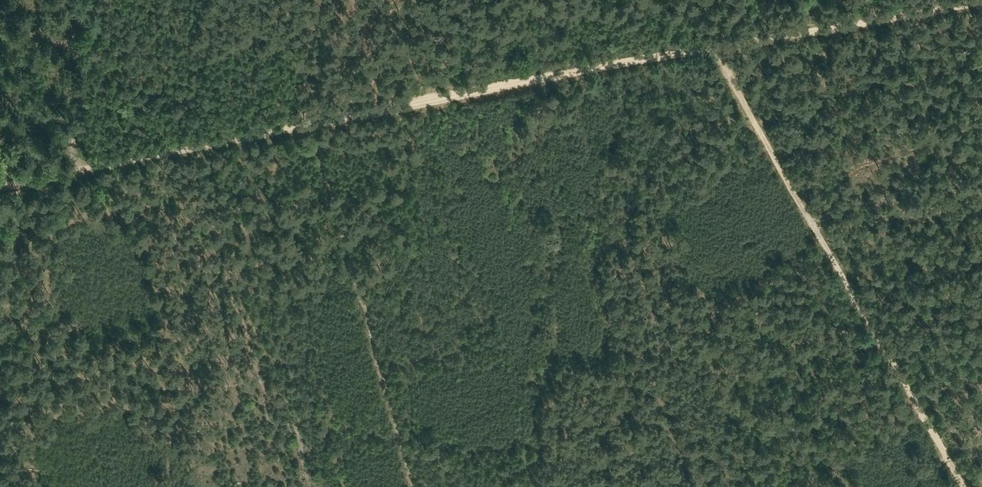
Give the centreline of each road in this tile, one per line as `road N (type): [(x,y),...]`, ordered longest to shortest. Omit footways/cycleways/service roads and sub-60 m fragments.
road 1 (track): [(719,45),(311,125)]
road 2 (track): [(799,202),(961,486)]
road 3 (track): [(981,2),(719,45)]
road 4 (track): [(311,125),(68,176)]
road 5 (track): [(981,182),(850,203),(799,202)]
road 6 (track): [(68,176),(105,0)]
road 7 (track): [(719,45),(799,202)]

